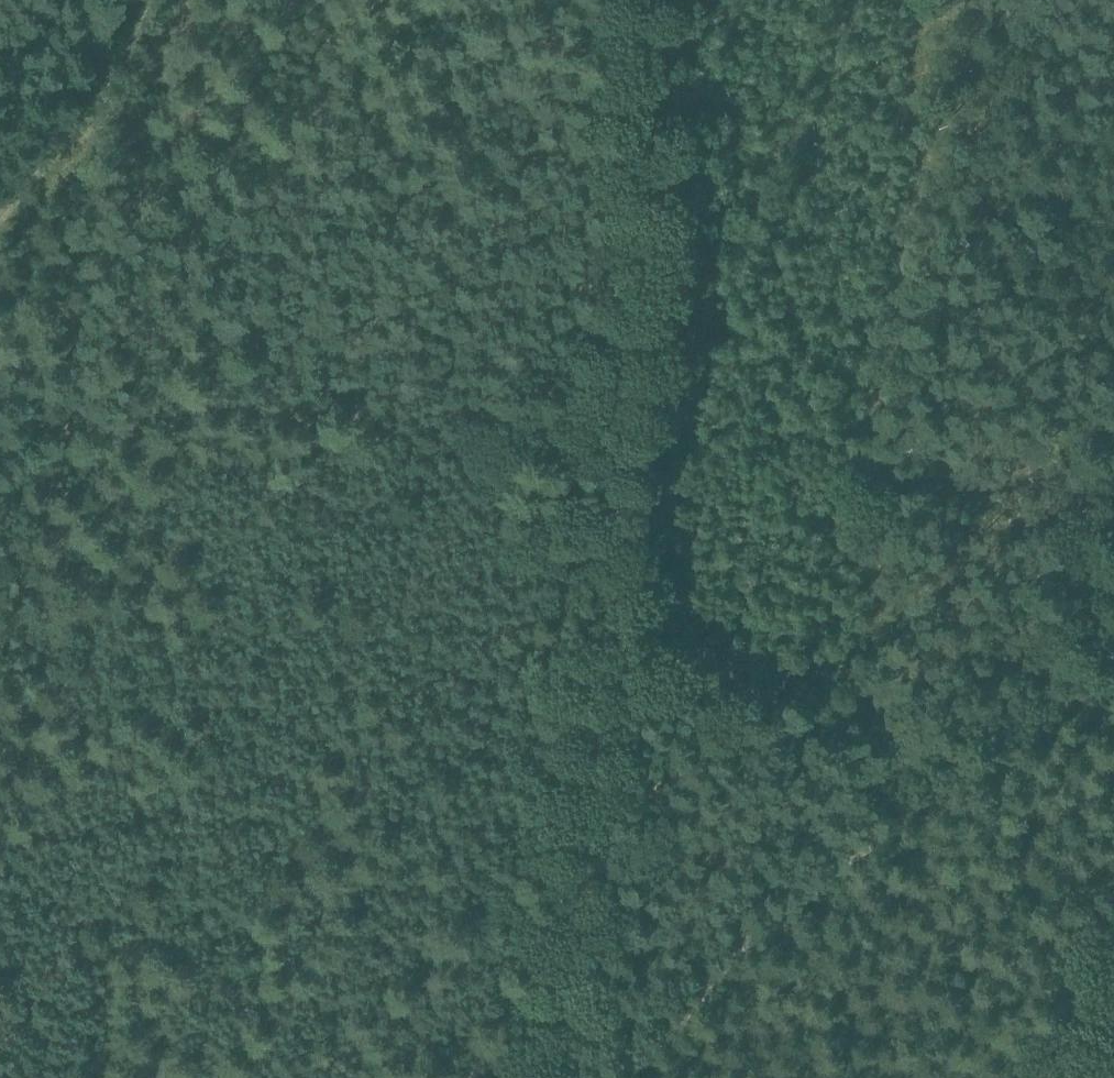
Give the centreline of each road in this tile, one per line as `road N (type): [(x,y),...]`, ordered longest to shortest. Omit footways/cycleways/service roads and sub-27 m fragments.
road 1 (track): [(1113,673),(771,915),(624,1077)]
road 2 (track): [(144,0),(94,103),(0,226)]
road 3 (track): [(1113,935),(1064,1077)]

